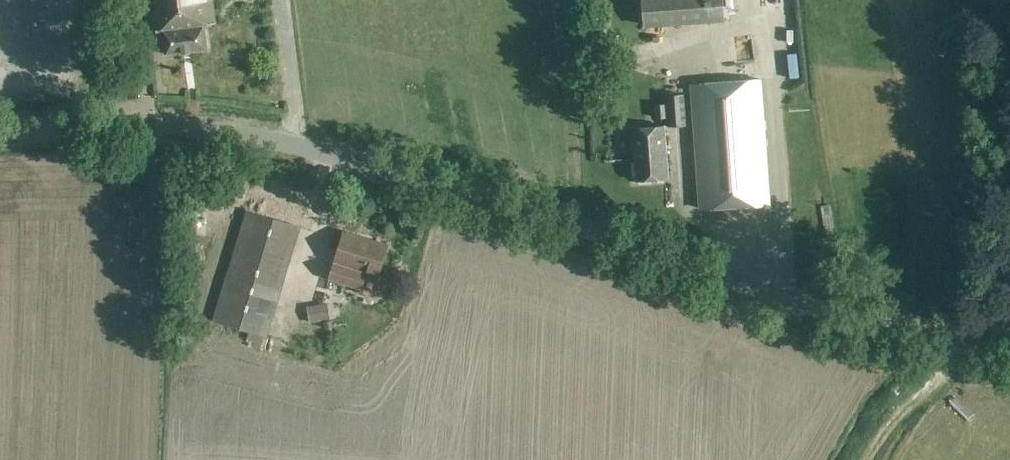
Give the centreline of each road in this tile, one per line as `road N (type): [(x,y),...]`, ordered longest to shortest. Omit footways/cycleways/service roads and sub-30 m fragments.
road 1 (tertiary): [(1009,344),(817,311),(528,211),(277,141),(146,124),(0,131)]
road 2 (track): [(864,459),(889,417),(944,371),(951,337)]

